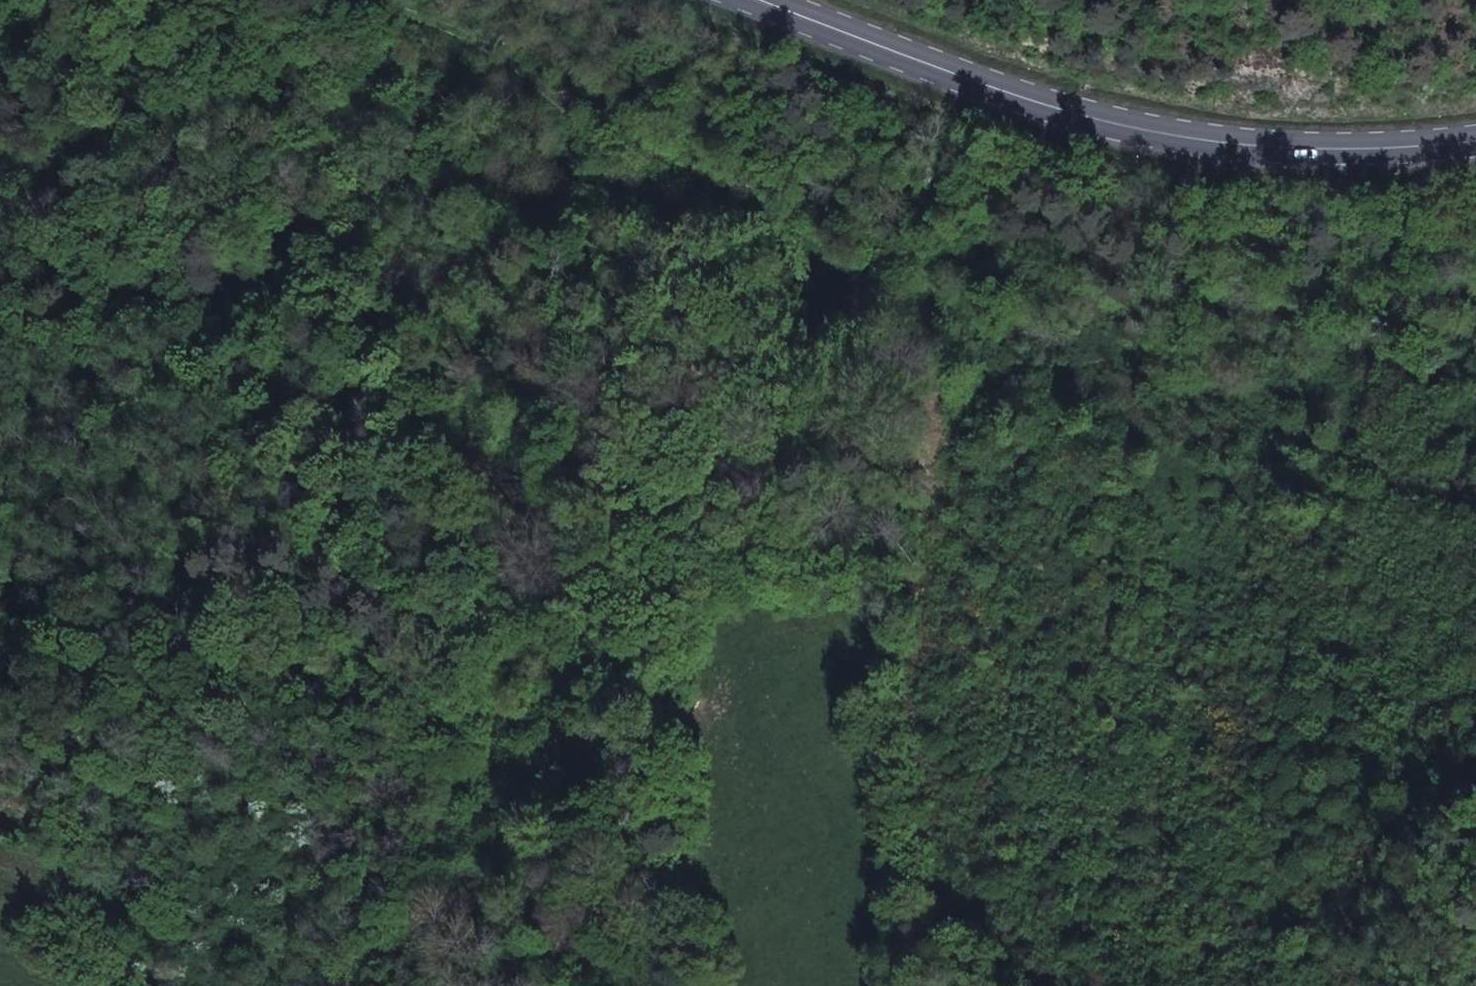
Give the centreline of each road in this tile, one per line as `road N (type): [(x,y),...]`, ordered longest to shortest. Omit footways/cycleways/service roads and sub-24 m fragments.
road 1 (secondary): [(1475,134),(1312,147),(1152,130),(756,0)]

